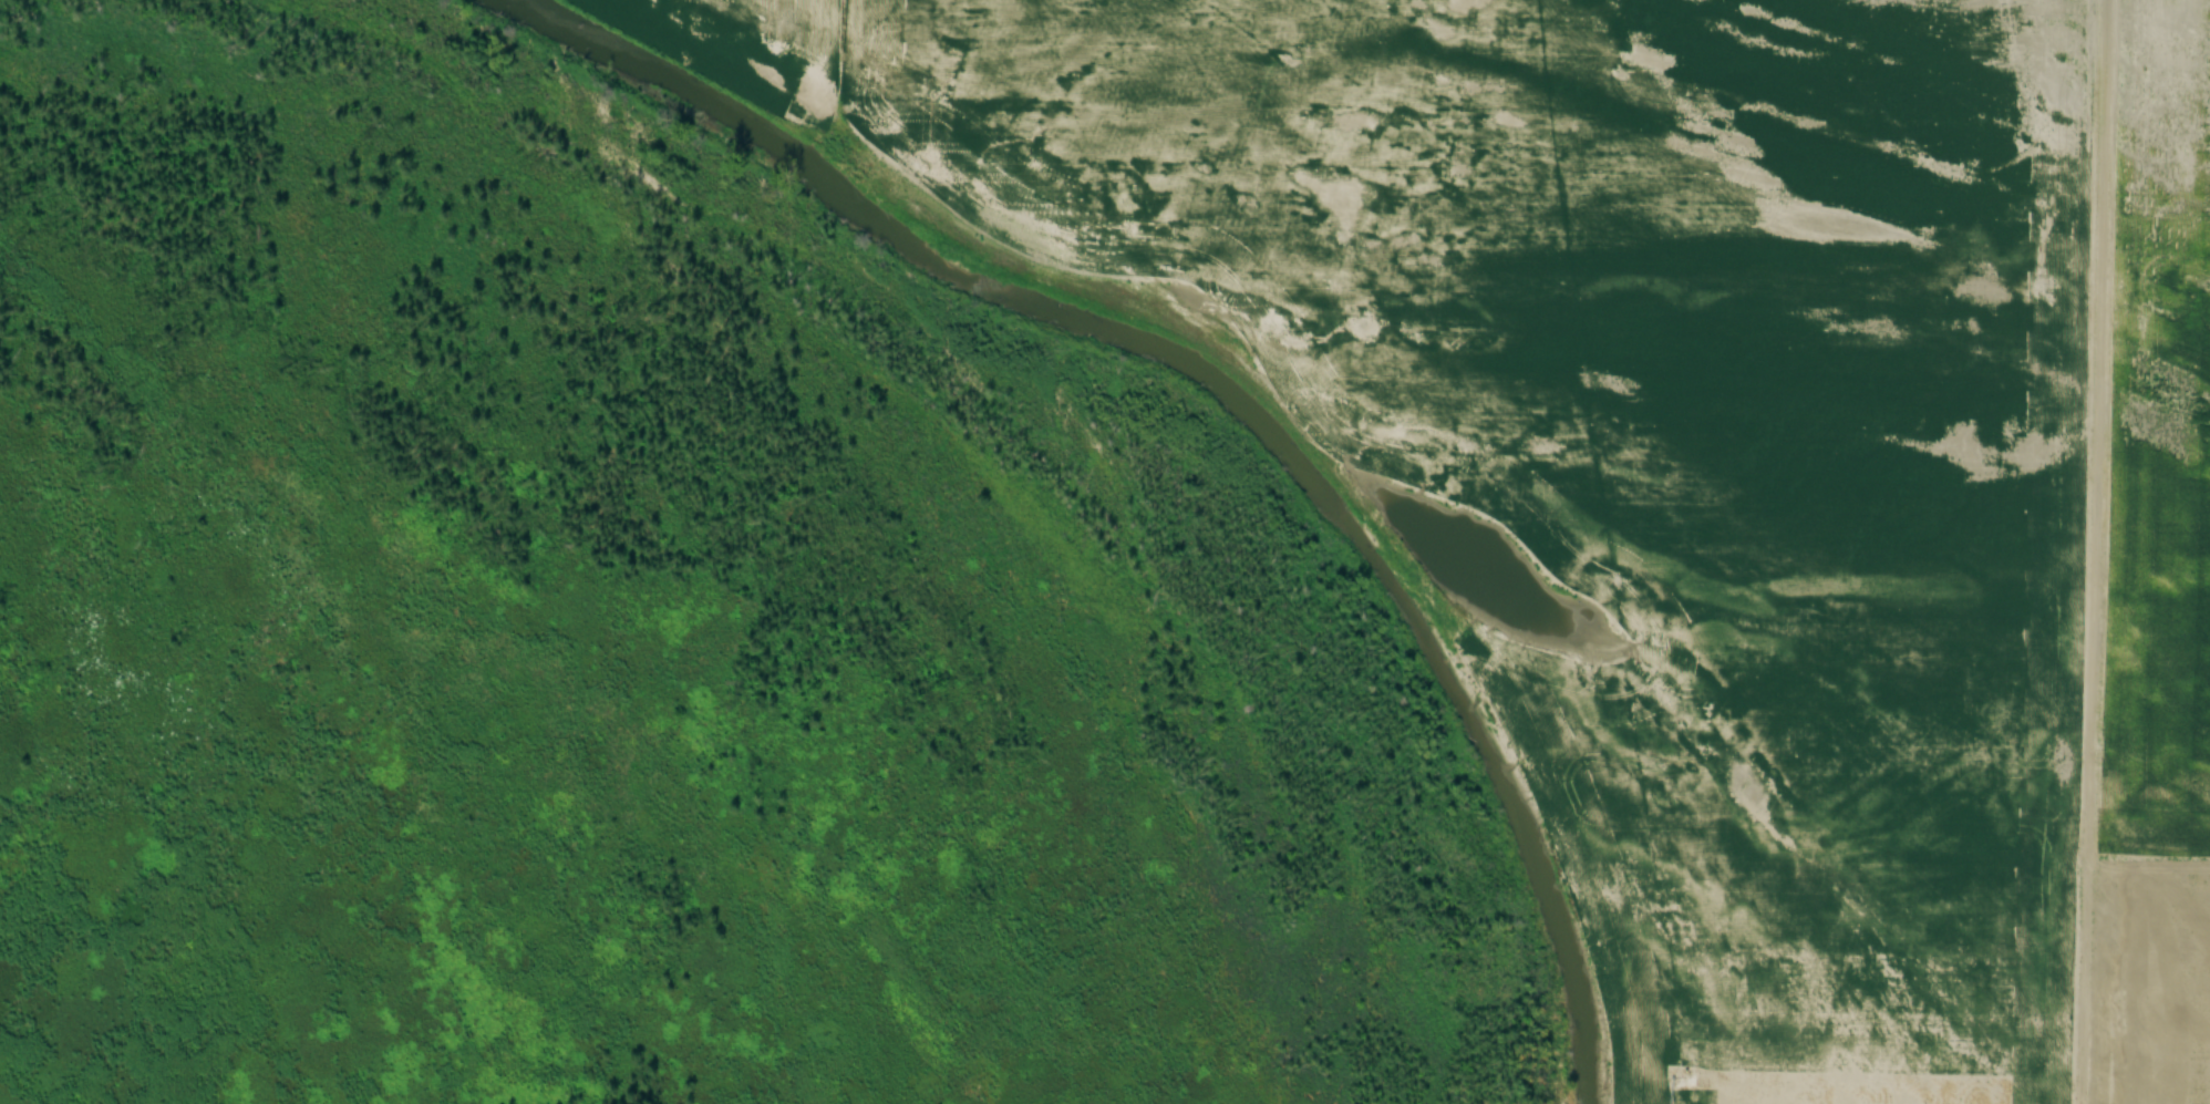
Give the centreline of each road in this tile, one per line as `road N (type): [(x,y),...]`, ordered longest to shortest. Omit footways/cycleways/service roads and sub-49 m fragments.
road 1 (residential): [(2083,1103),(2102,0)]

